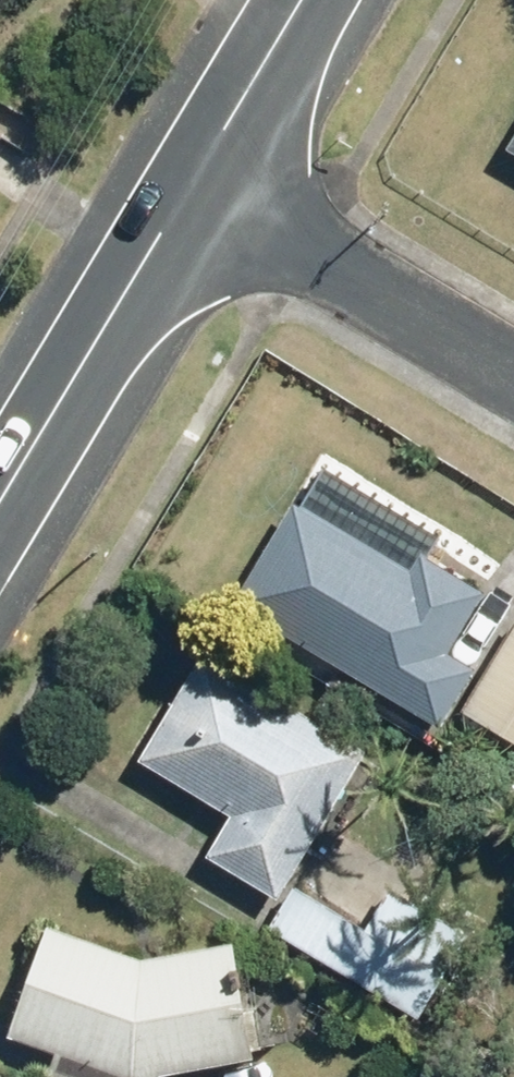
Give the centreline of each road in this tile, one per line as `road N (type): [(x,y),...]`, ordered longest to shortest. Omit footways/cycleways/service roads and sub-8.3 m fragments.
road 1 (residential): [(513,381),(191,192)]
road 2 (tertiary): [(0,508),(191,192)]
road 3 (tertiary): [(191,192),(308,0)]

